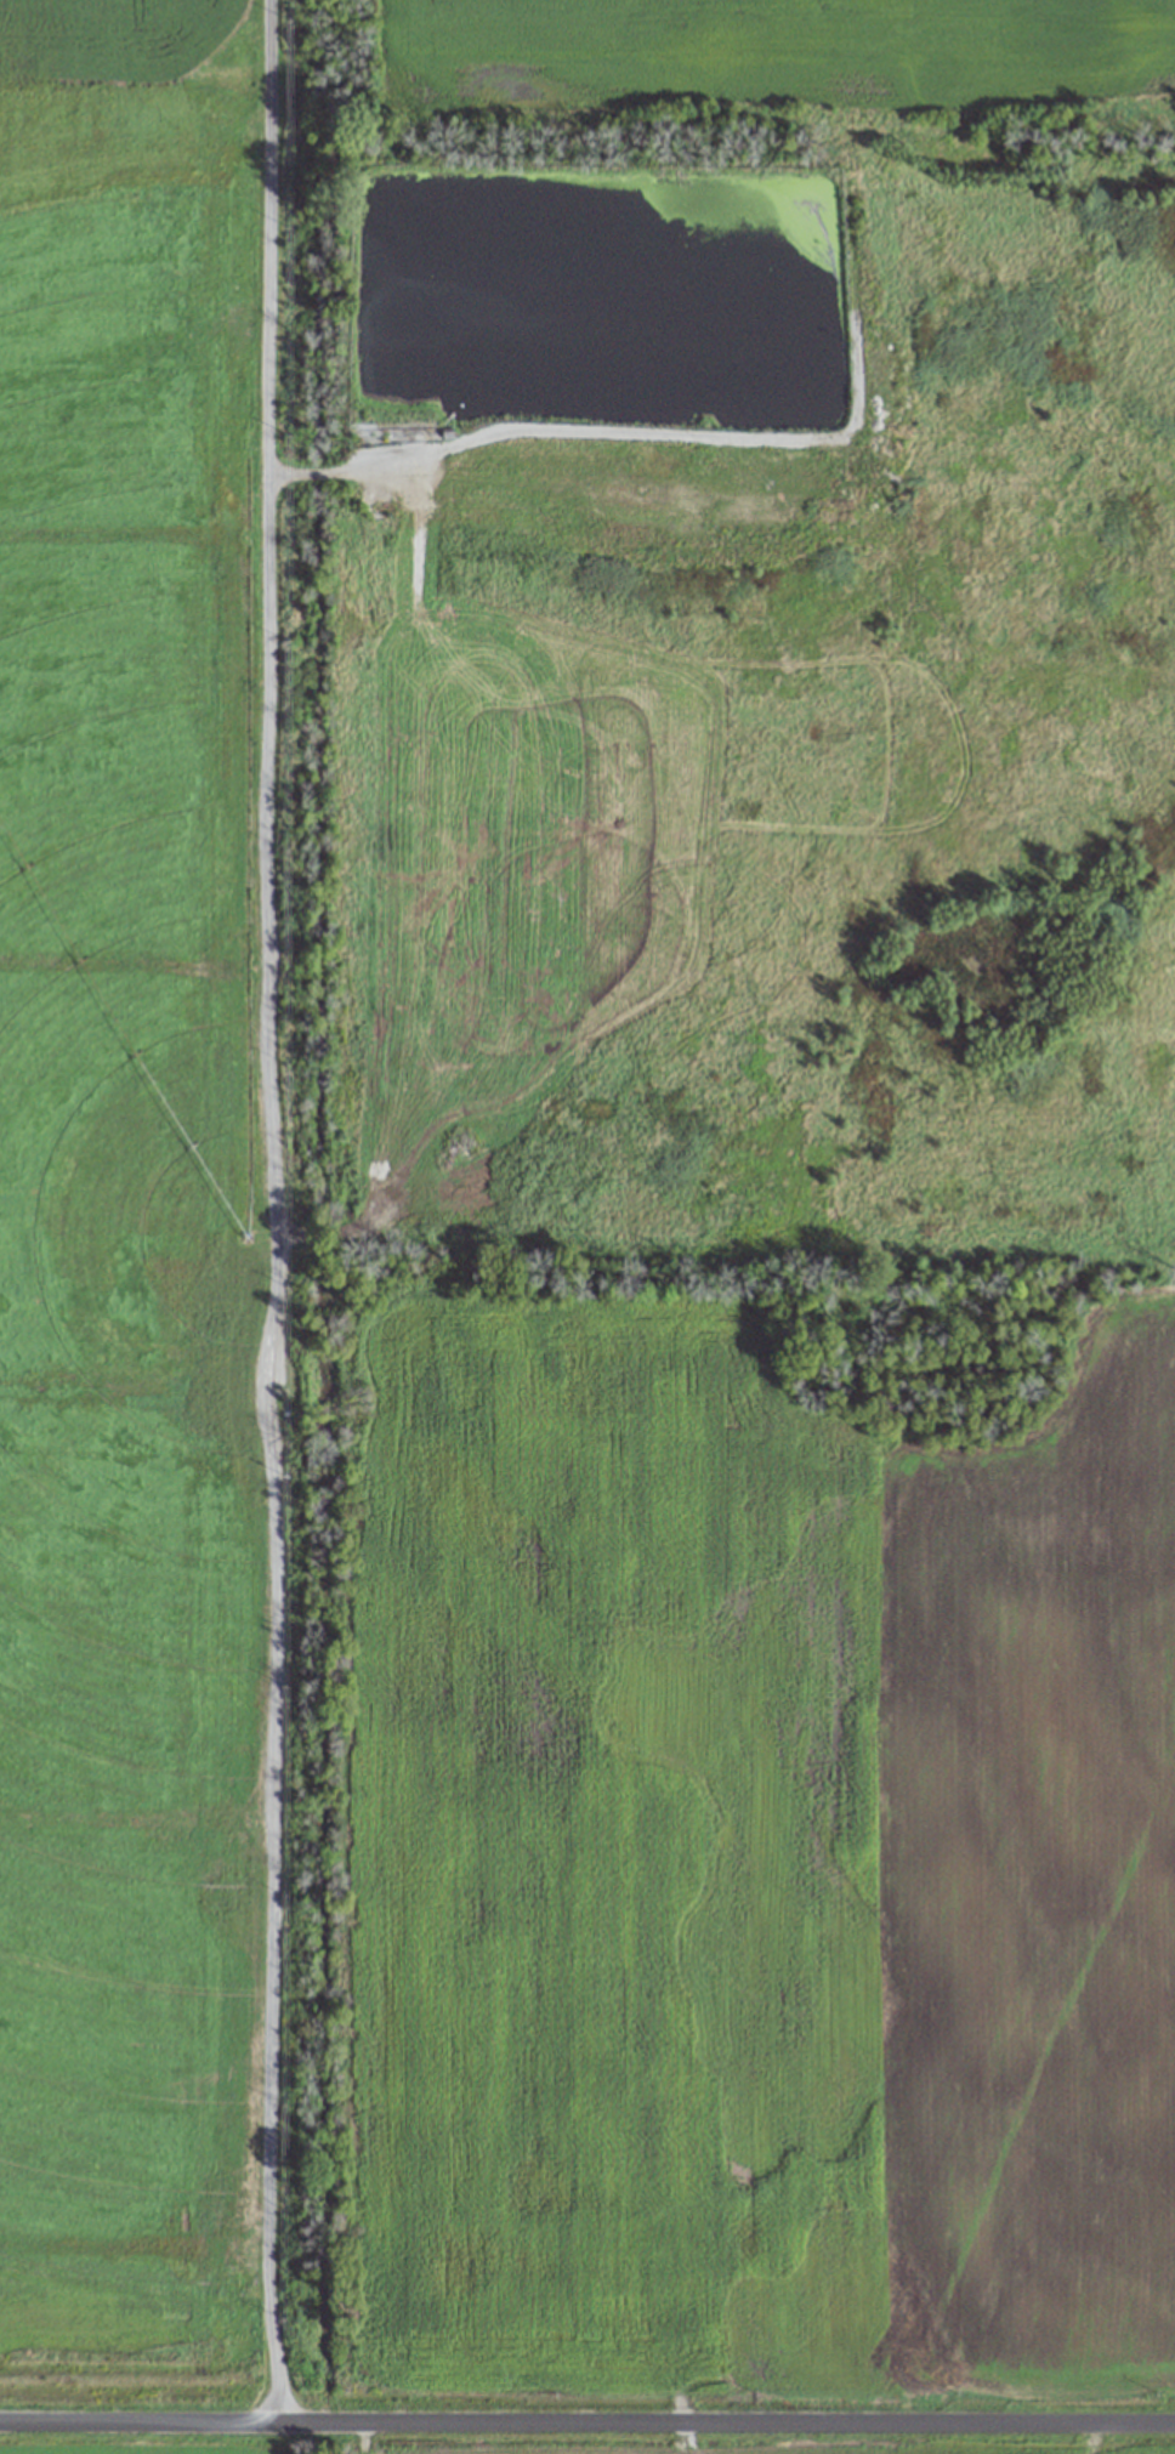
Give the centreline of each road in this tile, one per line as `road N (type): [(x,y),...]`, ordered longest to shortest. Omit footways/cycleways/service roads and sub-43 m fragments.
road 1 (residential): [(0,2421),(1174,2423)]

